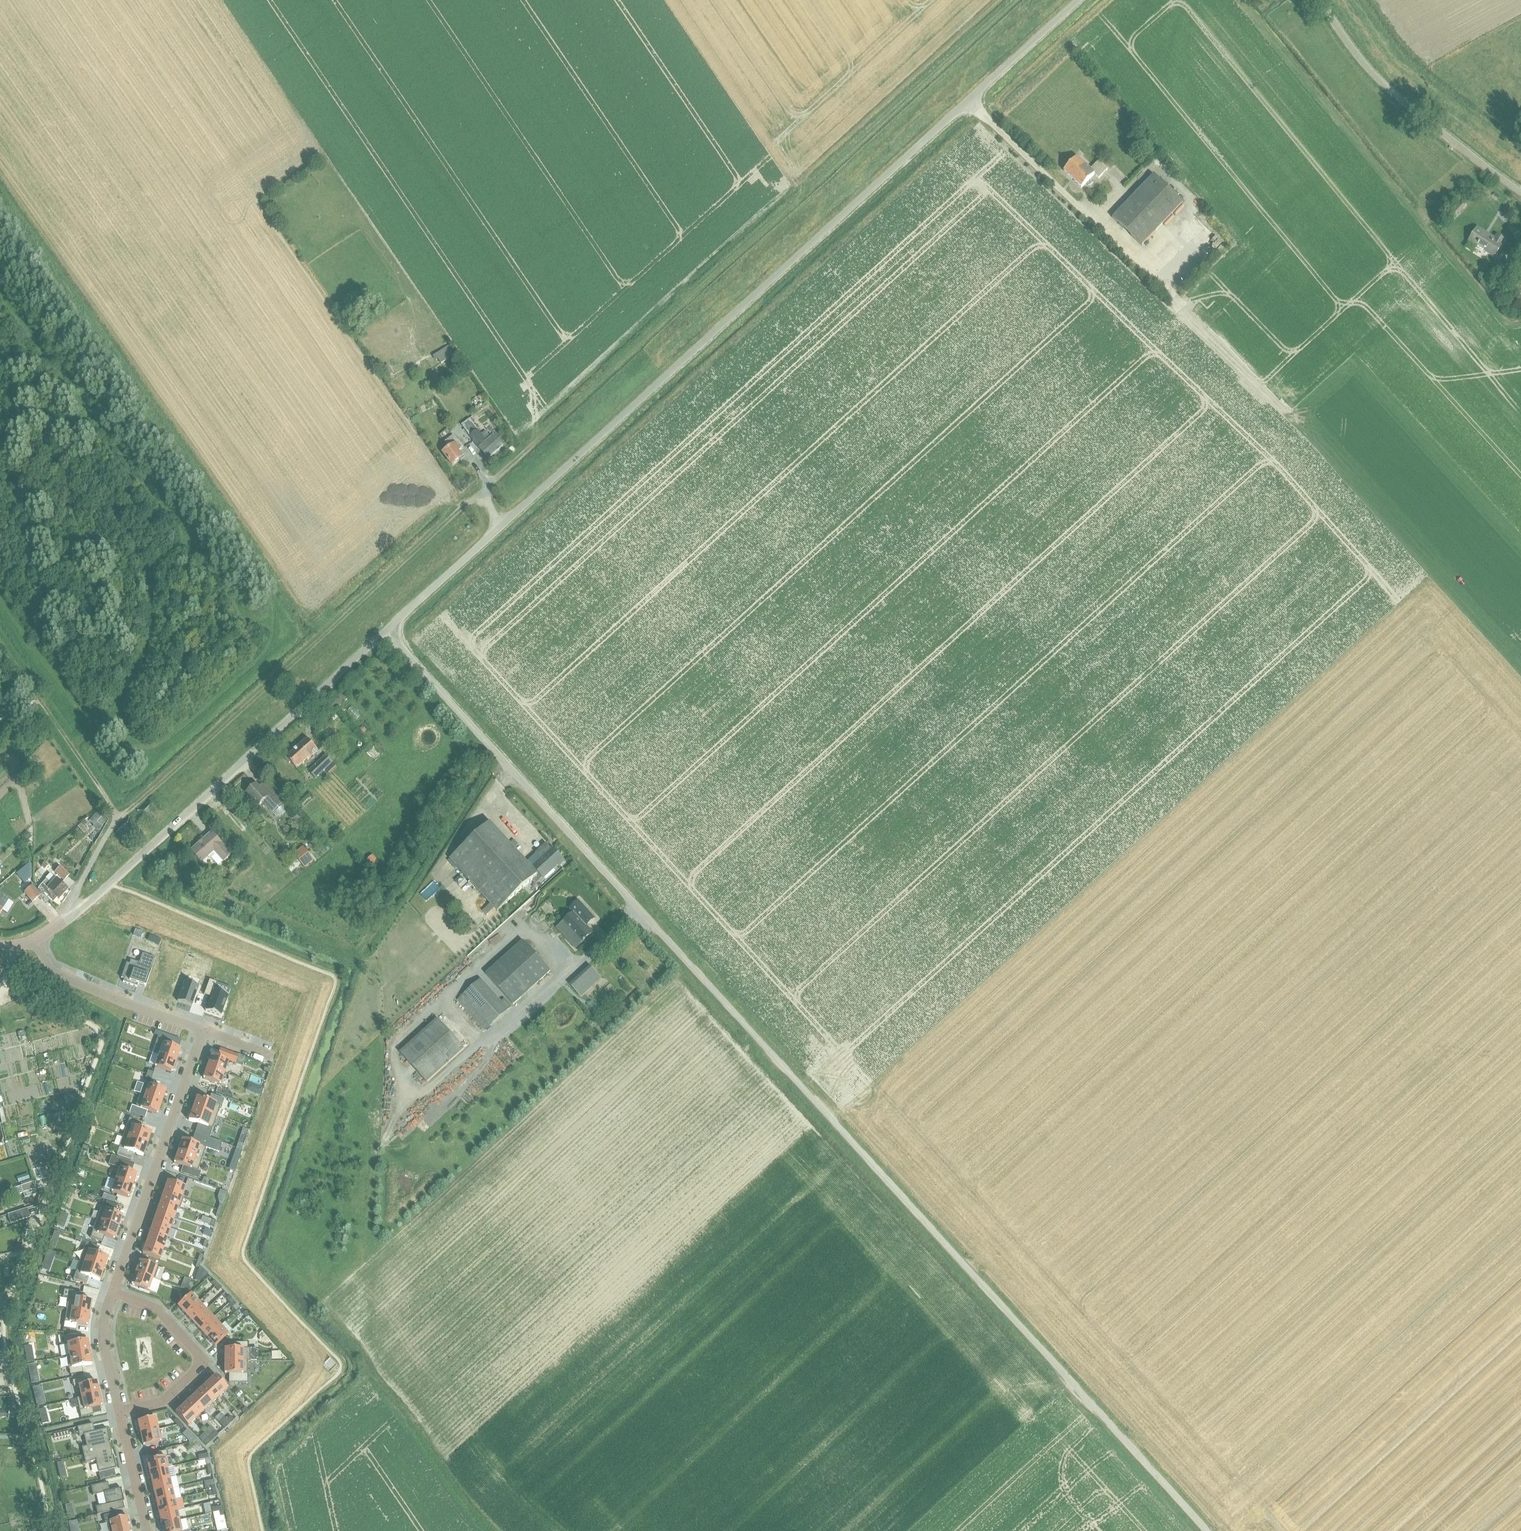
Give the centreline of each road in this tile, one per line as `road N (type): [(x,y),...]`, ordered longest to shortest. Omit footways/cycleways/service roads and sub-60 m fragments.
road 1 (unclassified): [(1207,1530),(385,632)]
road 2 (track): [(119,817),(1016,0)]
road 3 (unclassified): [(497,527),(1077,0)]
road 4 (residential): [(70,916),(320,691)]
road 5 (unclassified): [(1520,187),(1412,112),(1319,0)]
road 6 (residential): [(114,1292),(203,1031)]
road 7 (residential): [(114,1292),(157,1309),(200,1362),(163,1401),(118,1413)]
road 8 (track): [(119,817),(0,642)]
road 9 (residential): [(203,1031),(57,975),(37,937)]
road 10 (unclassified): [(385,632),(497,527)]
road 11 (residential): [(118,1413),(100,1332),(114,1292)]

